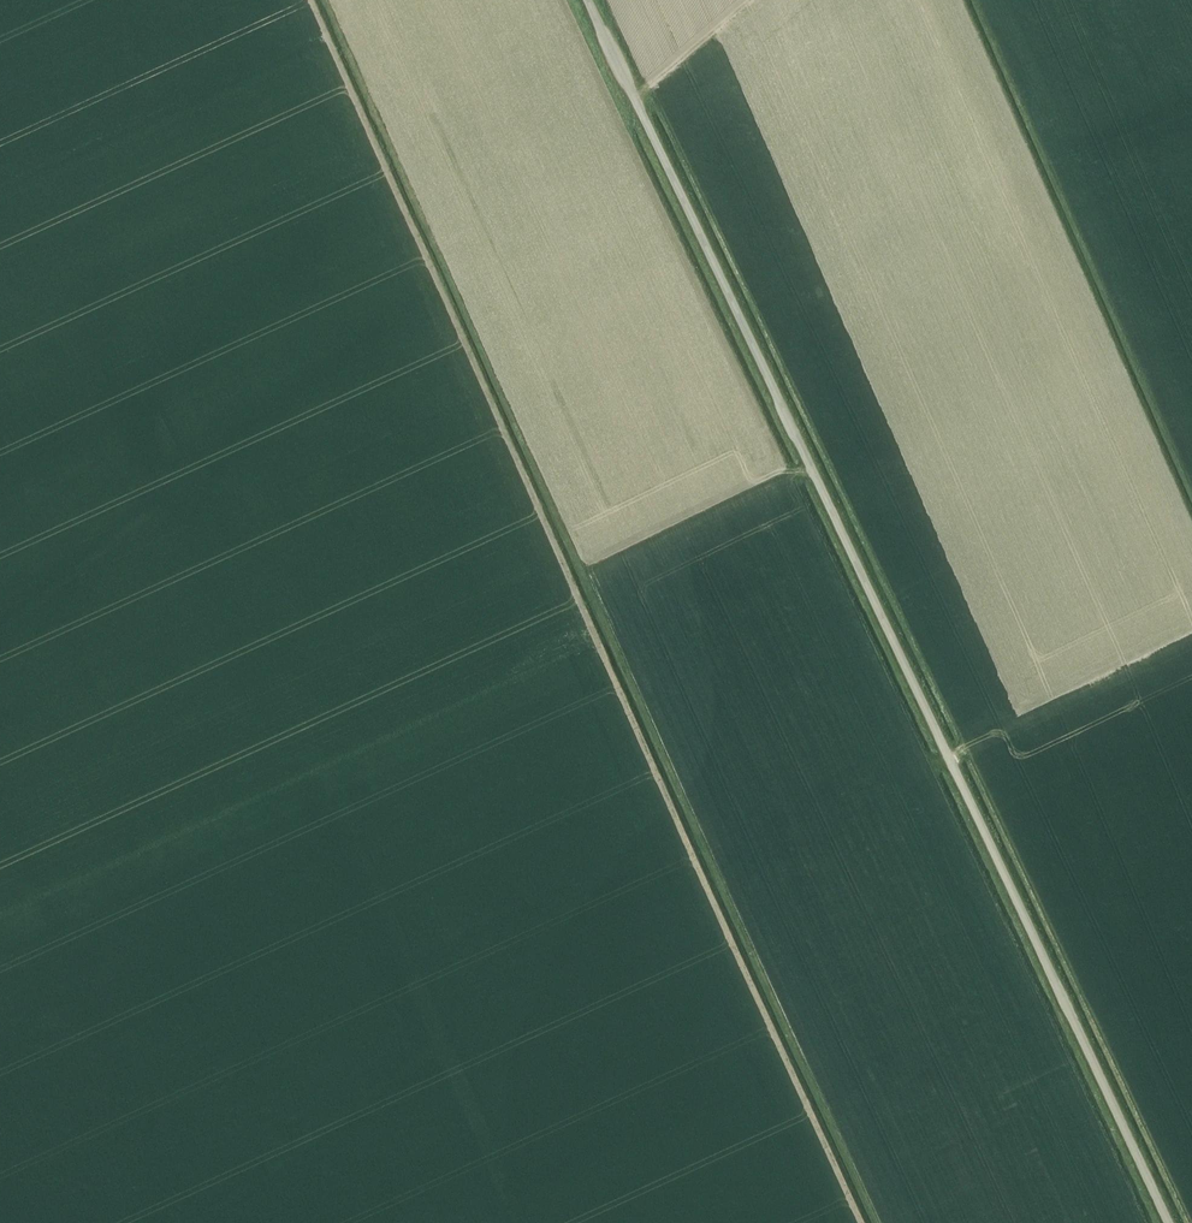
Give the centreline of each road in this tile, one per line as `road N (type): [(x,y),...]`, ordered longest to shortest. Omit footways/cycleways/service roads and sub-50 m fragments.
road 1 (unclassified): [(586,0),(1167,1222)]

